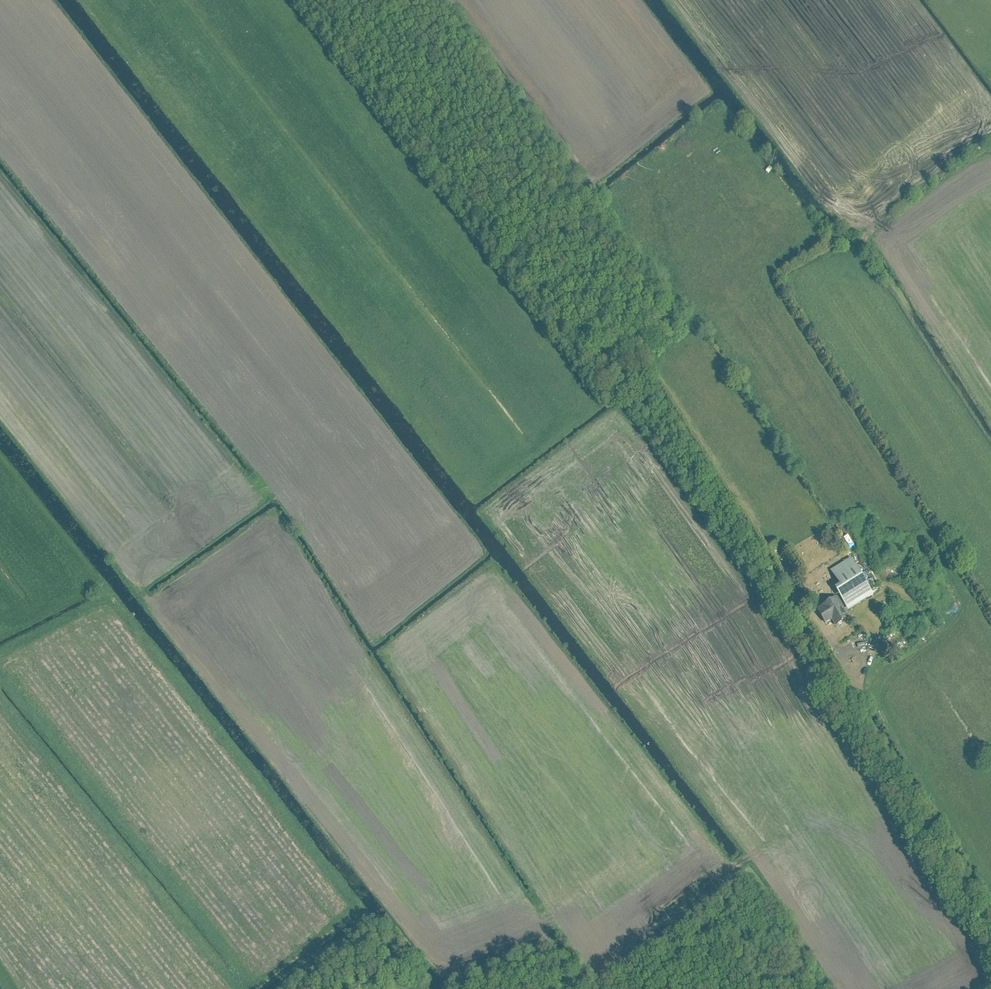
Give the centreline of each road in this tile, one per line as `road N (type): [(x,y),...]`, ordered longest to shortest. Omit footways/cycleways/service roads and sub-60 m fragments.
road 1 (track): [(990,913),(855,697),(826,633)]

